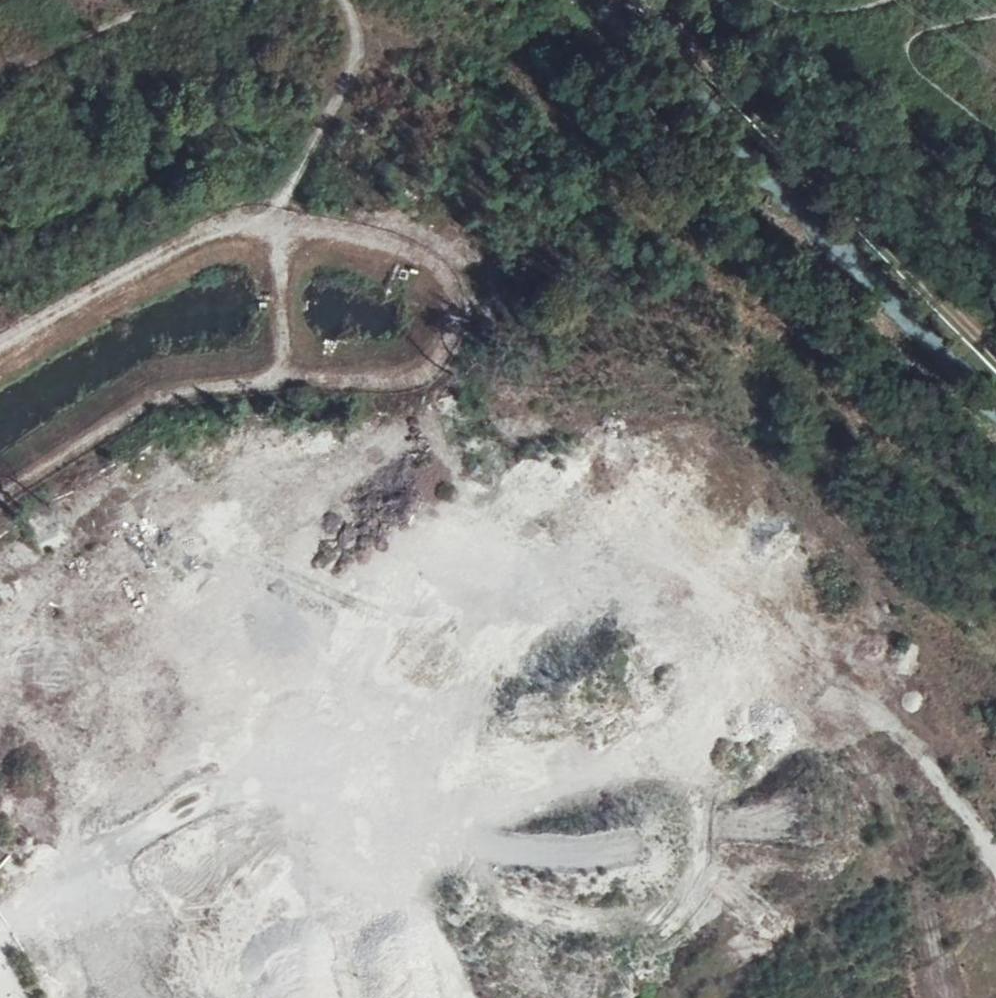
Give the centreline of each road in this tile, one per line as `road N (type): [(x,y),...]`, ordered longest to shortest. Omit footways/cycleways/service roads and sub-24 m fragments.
road 1 (track): [(355,0),(360,49),(275,219),(222,224),(0,342)]
road 2 (track): [(663,0),(995,336)]

